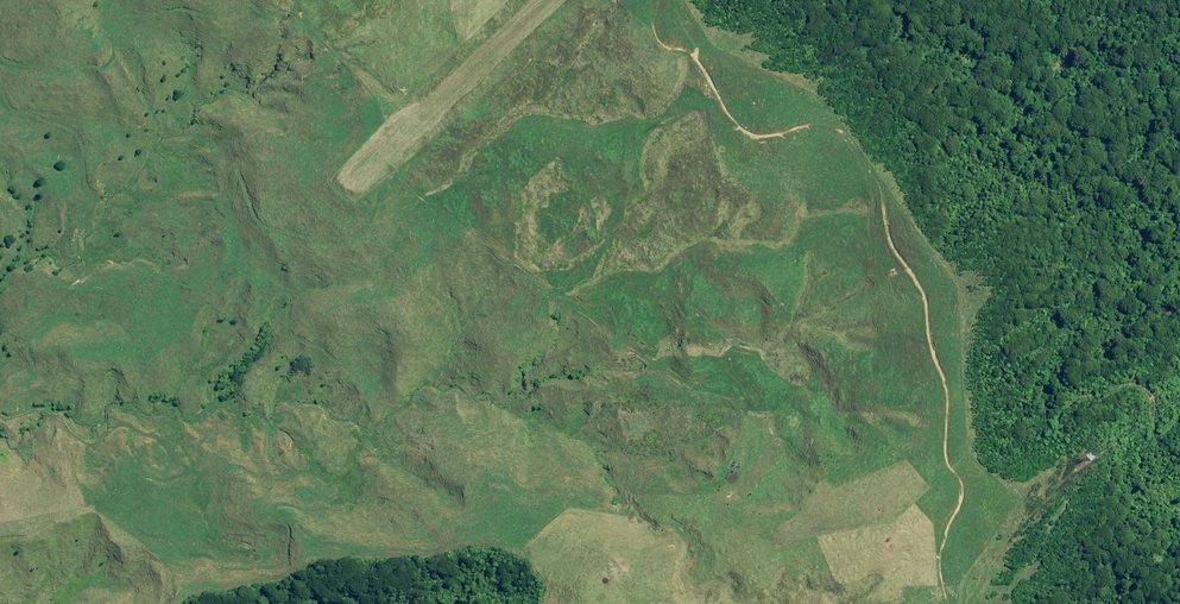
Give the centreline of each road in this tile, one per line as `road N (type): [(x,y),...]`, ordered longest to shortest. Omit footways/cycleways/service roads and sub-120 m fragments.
road 1 (track): [(565,0),(424,63),(404,112),(427,182),(453,219),(597,317),(635,367),(613,492),(589,526),(523,547),(419,547),(348,559),(268,535),(221,575),(195,566),(146,520),(93,508),(0,537)]
road 2 (track): [(657,0),(655,32),(694,60),(742,130),(764,139),(832,130),(880,185),(888,234),(919,284),(947,393),(945,449),(962,491),(943,543),(949,603)]
road 3 (track): [(1179,407),(1158,435),(1148,390),(1129,384),(1082,397),(1062,412),(1053,428),(1080,476),(1000,603)]
road 4 (track): [(0,97),(57,153),(72,194),(61,210),(59,258),(24,306),(0,375)]

